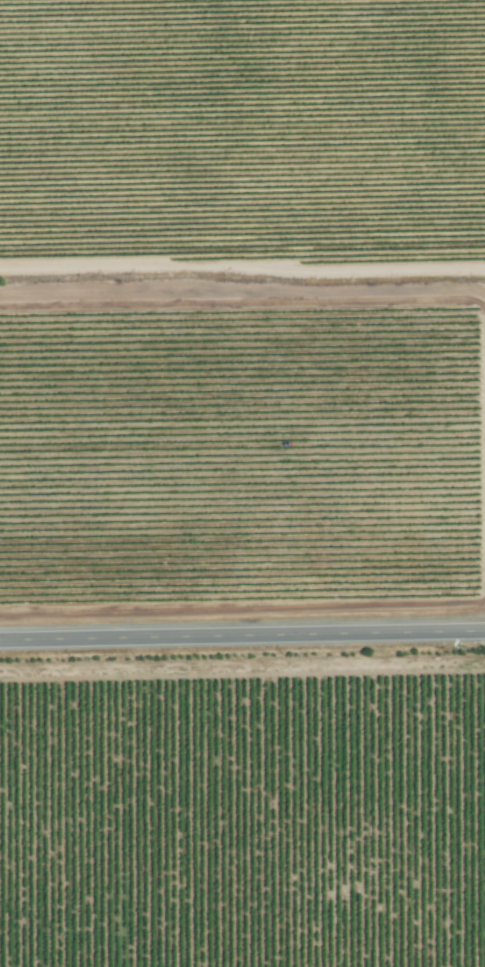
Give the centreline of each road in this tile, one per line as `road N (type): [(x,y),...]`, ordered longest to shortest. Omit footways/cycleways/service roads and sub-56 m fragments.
road 1 (residential): [(0,642),(484,632)]

